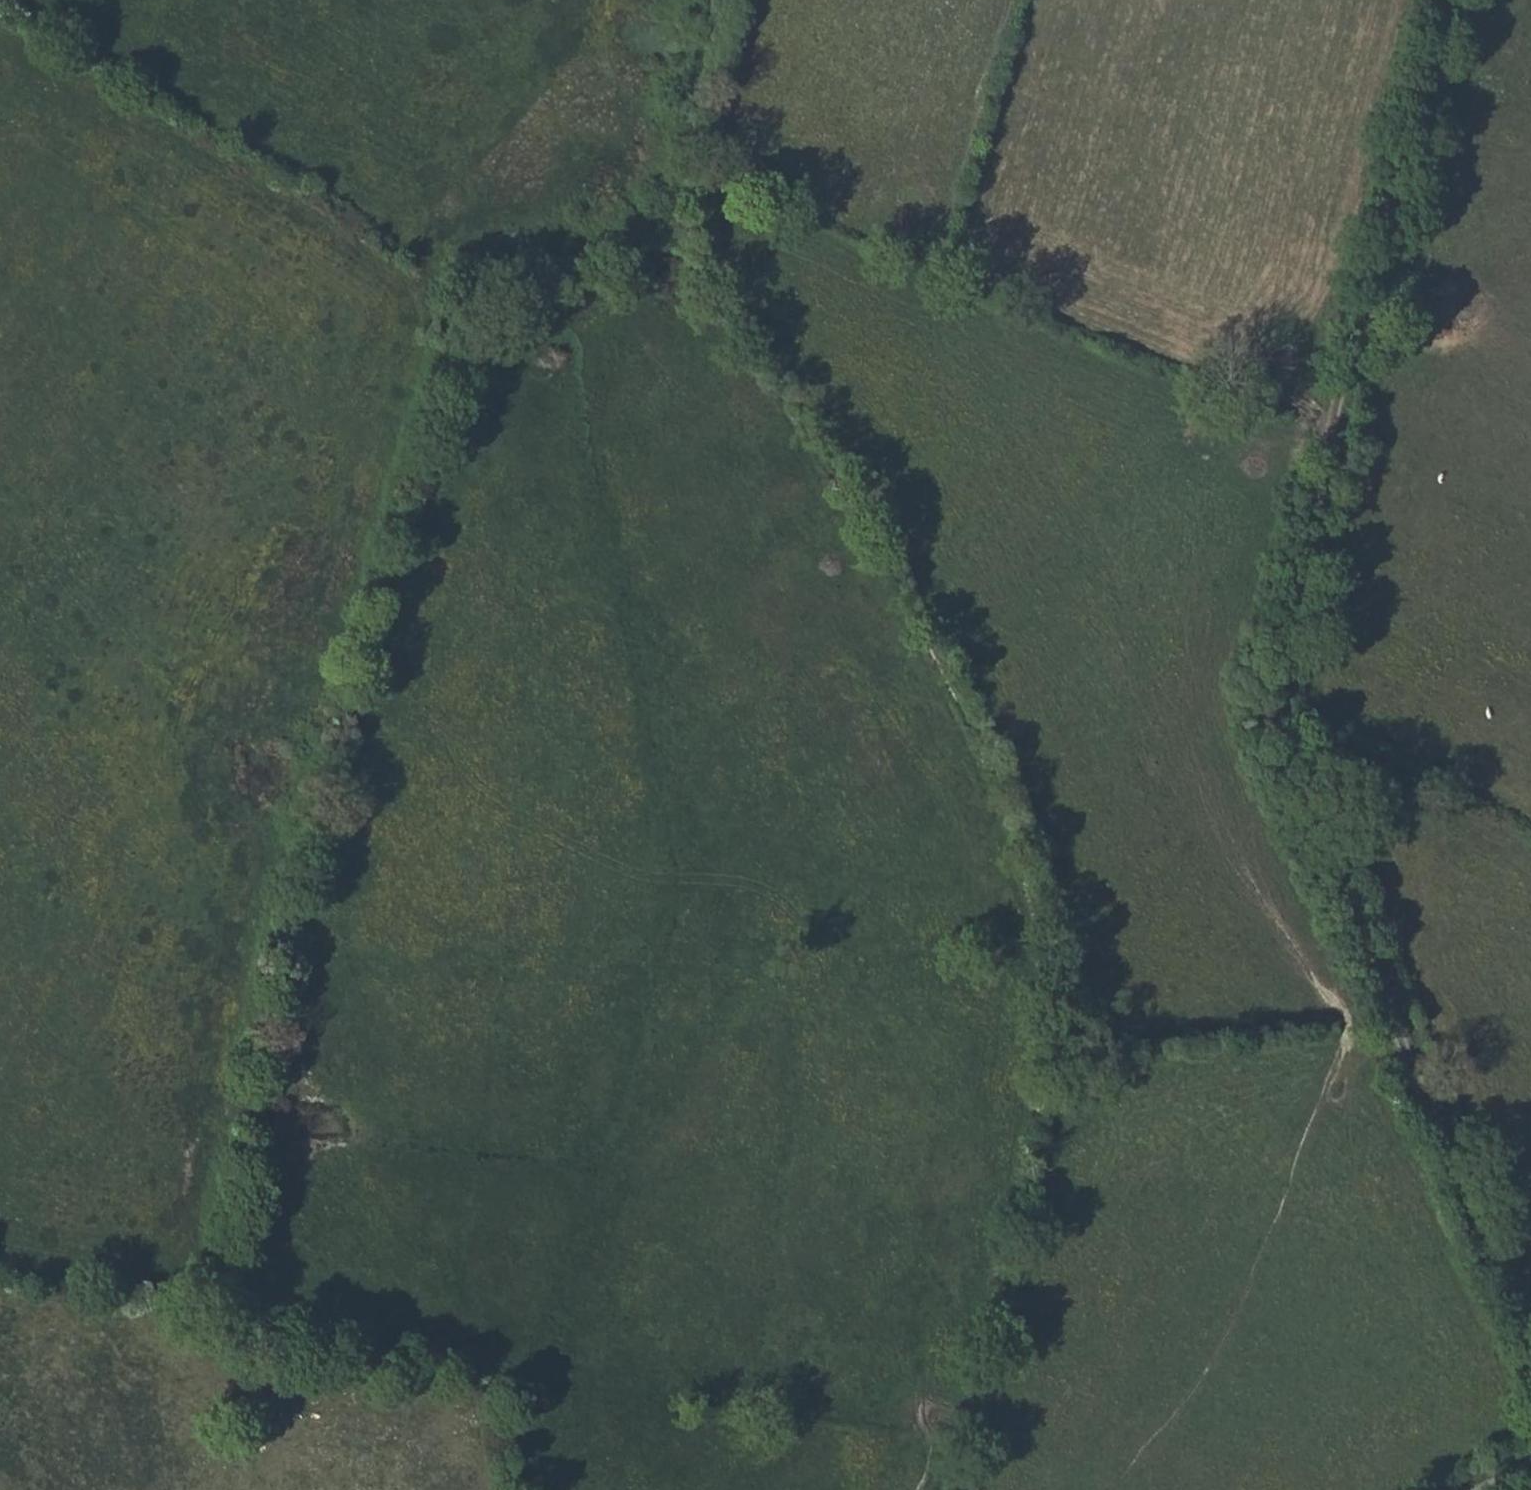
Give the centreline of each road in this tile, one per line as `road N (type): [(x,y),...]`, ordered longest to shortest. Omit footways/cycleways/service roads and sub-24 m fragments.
road 1 (track): [(1530,1318),(1323,854),(1288,702),(1294,607),(1438,0)]

